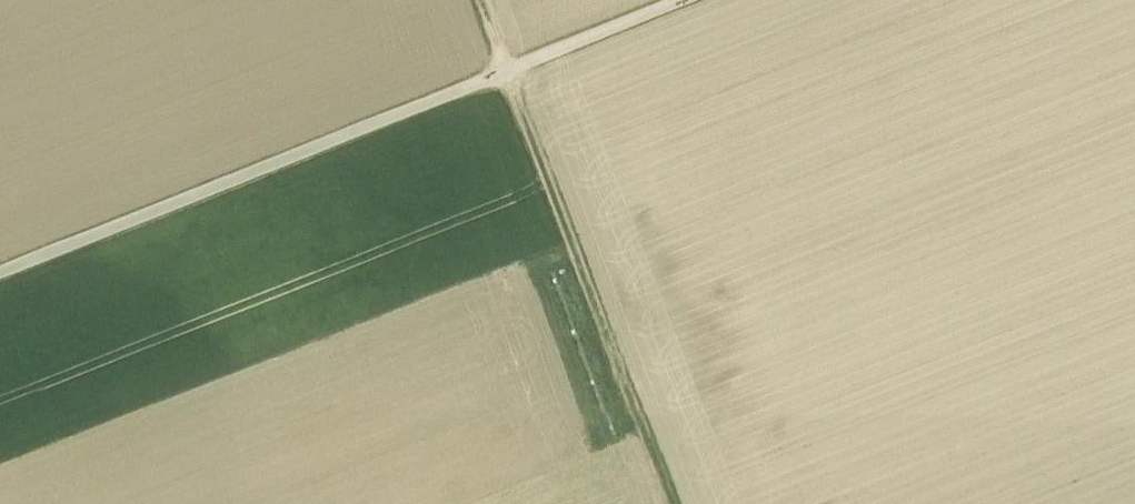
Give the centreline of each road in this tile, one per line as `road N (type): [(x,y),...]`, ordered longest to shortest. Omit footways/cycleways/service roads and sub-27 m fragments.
road 1 (track): [(686,0),(0,273)]
road 2 (track): [(481,0),(673,503)]

